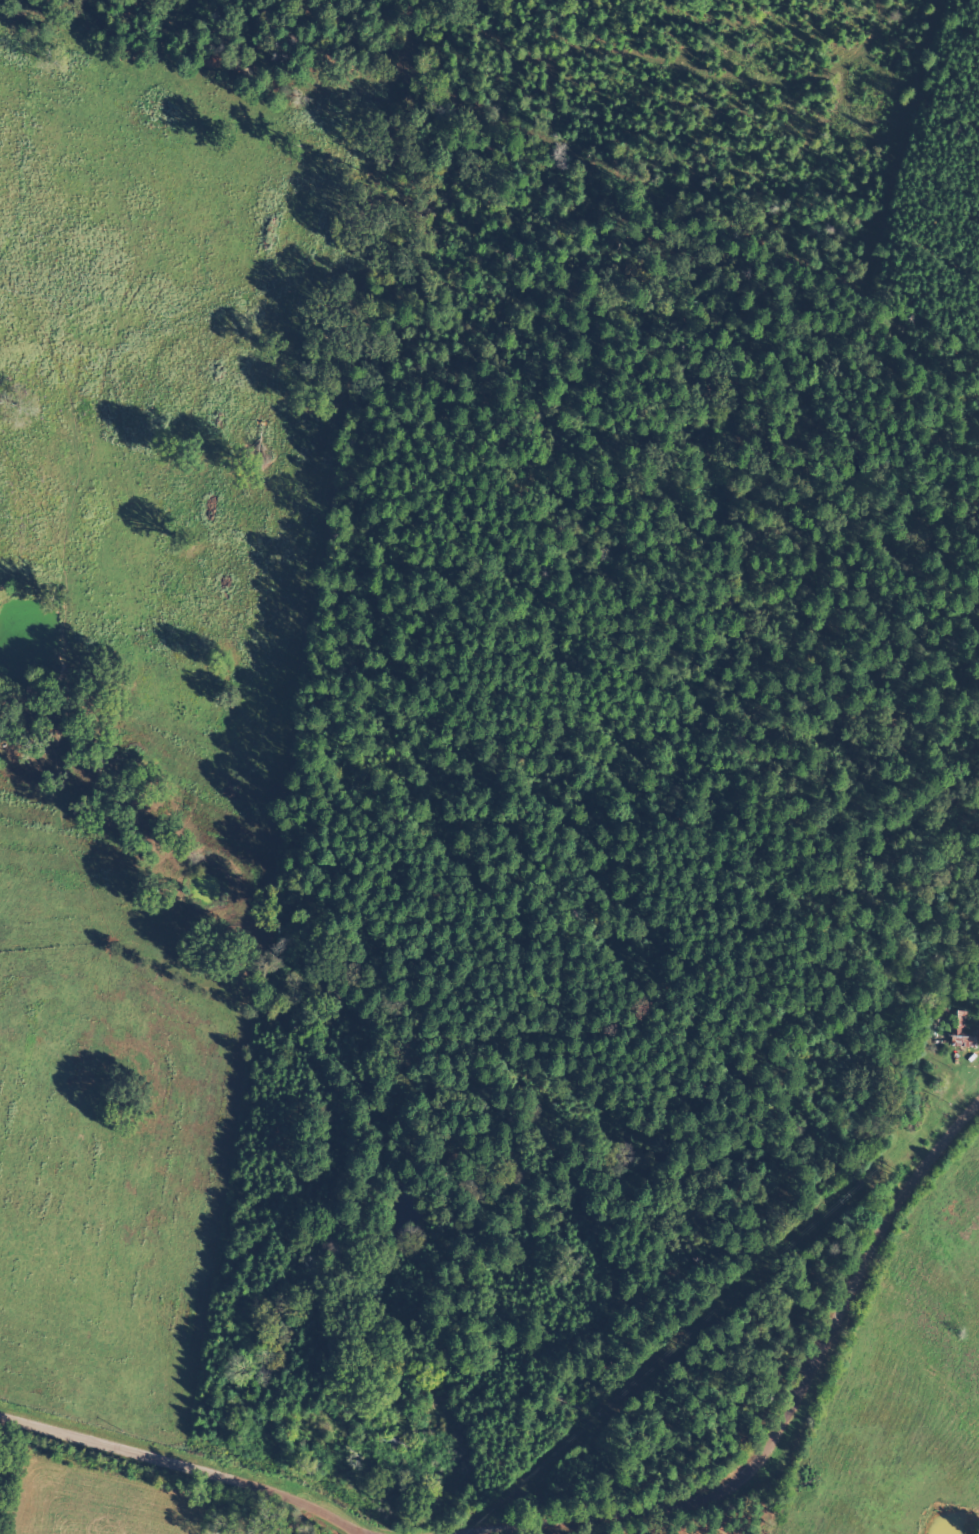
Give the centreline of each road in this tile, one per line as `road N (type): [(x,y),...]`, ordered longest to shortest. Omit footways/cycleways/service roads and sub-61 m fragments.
road 1 (residential): [(470,1533),(754,1479),(860,1283),(978,1151)]
road 2 (residential): [(284,1533),(178,1484),(0,1439)]

